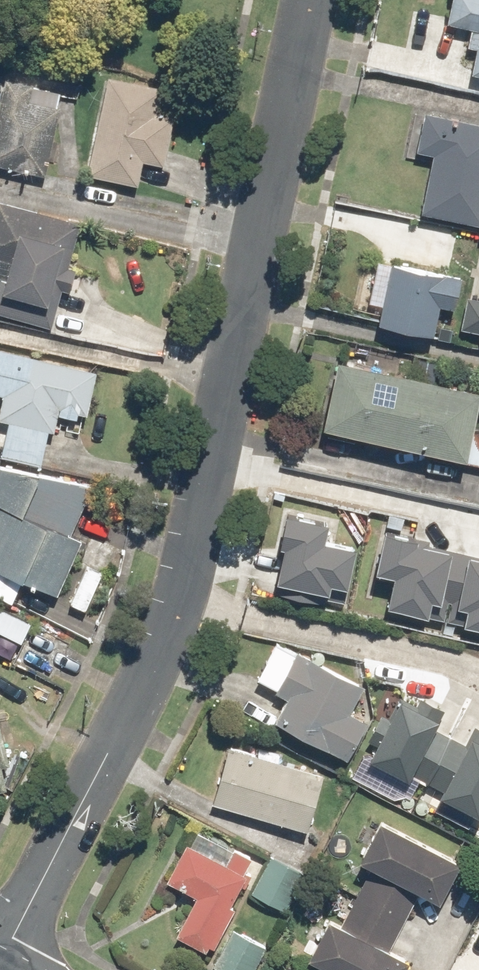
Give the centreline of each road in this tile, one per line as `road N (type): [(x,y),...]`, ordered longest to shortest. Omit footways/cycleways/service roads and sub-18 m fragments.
road 1 (residential): [(311,0),(175,603),(159,652),(0,966)]

